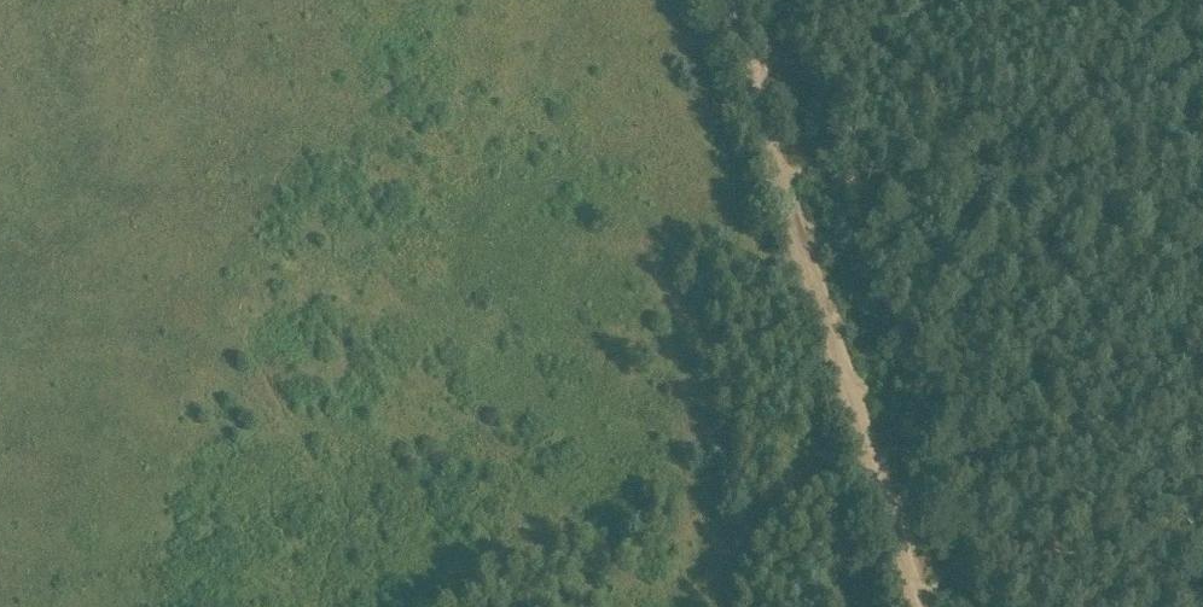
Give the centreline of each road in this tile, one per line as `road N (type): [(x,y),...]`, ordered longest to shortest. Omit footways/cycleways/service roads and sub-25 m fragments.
road 1 (track): [(909,606),(715,0)]

